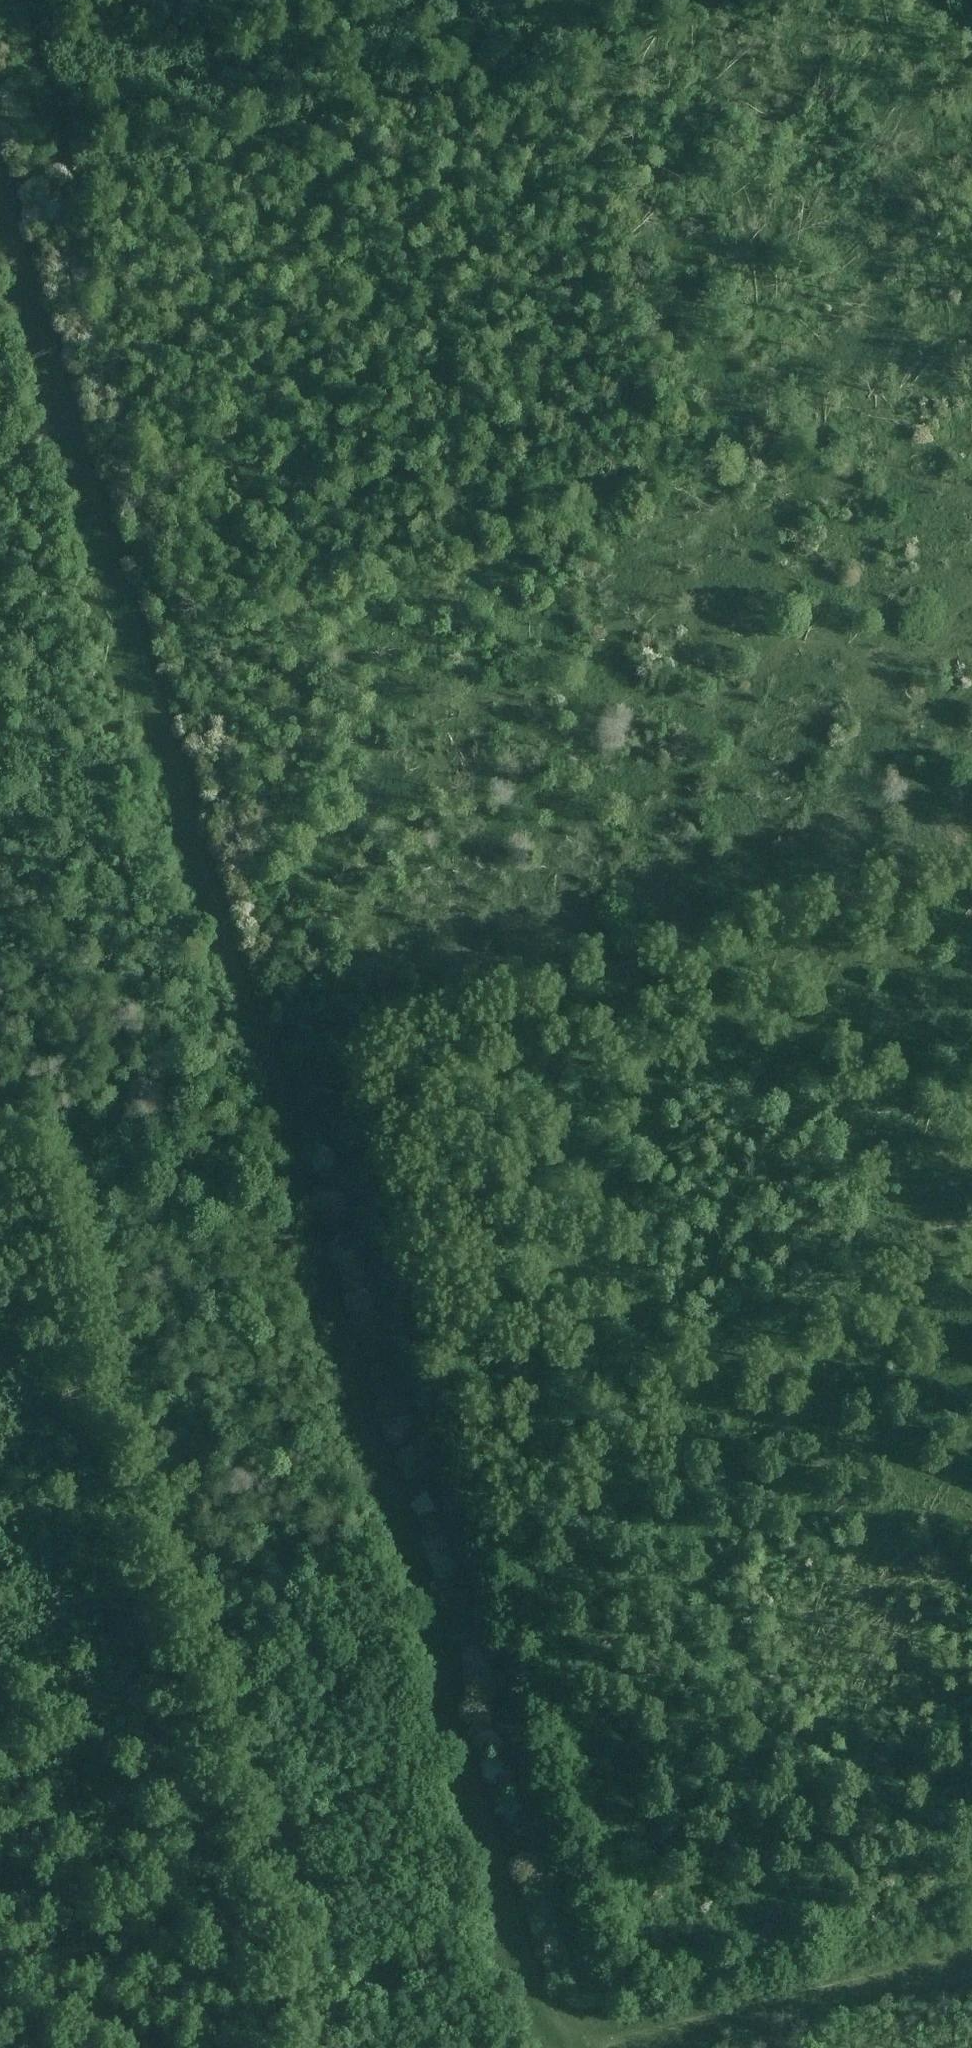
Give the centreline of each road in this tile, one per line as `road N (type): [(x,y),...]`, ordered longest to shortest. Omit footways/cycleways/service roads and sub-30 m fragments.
road 1 (track): [(0,131),(410,1483),(529,1969),(576,2047)]
road 2 (track): [(971,1948),(575,2046)]

